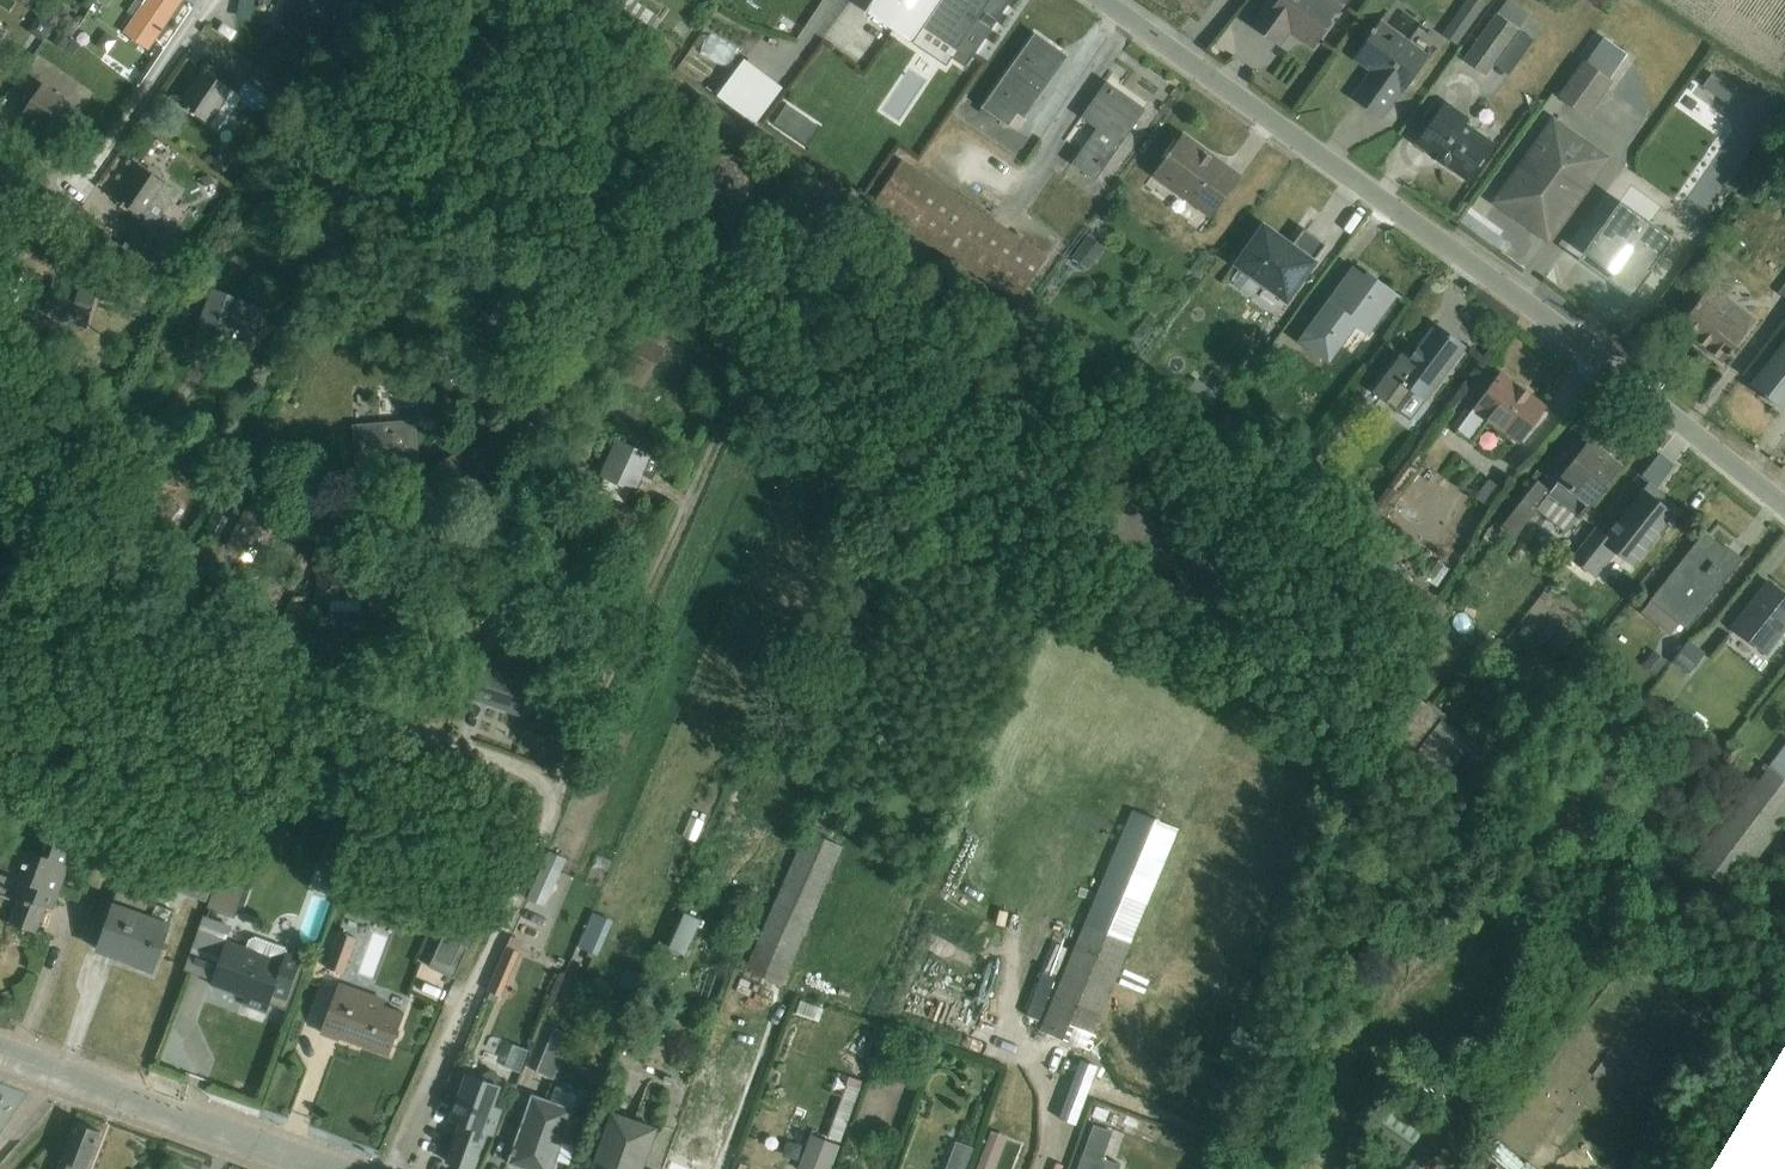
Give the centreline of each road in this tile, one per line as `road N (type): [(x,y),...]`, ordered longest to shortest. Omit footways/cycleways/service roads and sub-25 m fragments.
road 1 (residential): [(1784,506),(1522,298),(1096,0)]
road 2 (residential): [(561,785),(745,378),(745,349),(501,193)]
road 3 (residential): [(397,1168),(561,785)]
road 4 (tertiary): [(328,1168),(0,1052)]
road 5 (residential): [(0,134),(68,176),(98,166),(211,0)]
road 6 (residential): [(395,728),(543,453)]
road 7 (residential): [(395,728),(149,644)]
road 8 (residential): [(561,785),(395,728)]

